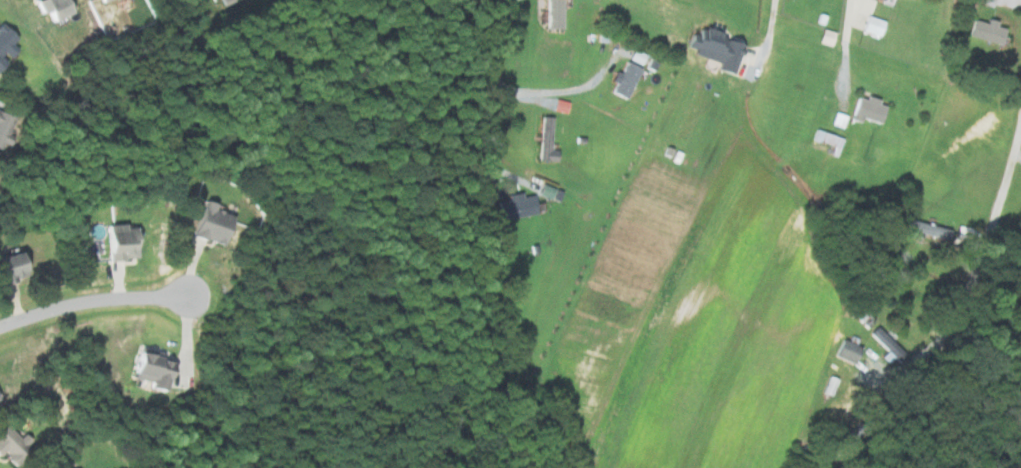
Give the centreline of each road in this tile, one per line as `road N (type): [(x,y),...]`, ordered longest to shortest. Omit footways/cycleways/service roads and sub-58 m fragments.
road 1 (residential): [(504,0),(489,141),(496,164),(525,181)]
road 2 (residential): [(0,327),(117,297),(190,295)]

